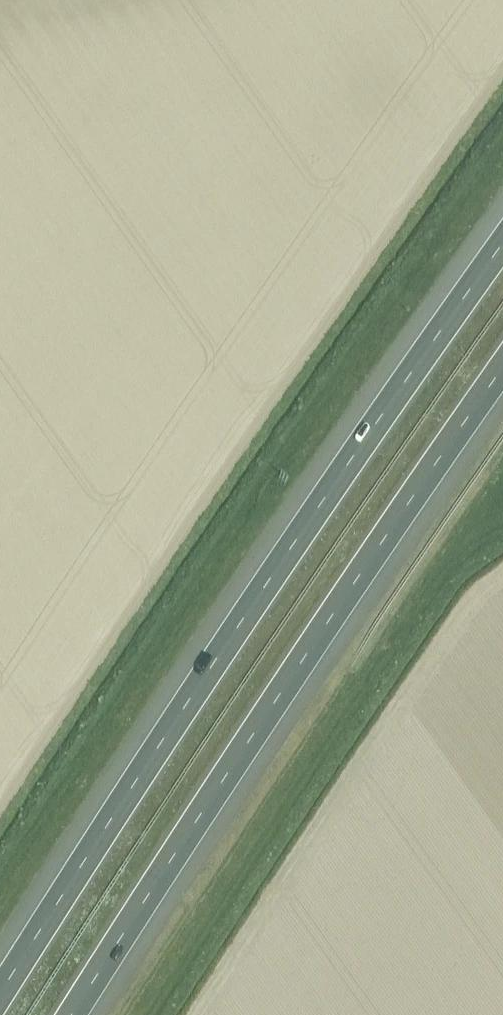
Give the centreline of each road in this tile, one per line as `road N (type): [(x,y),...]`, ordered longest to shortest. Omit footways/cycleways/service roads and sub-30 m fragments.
road 1 (motorway): [(502,242),(175,719),(0,992)]
road 2 (motorway): [(74,1014),(502,369)]

